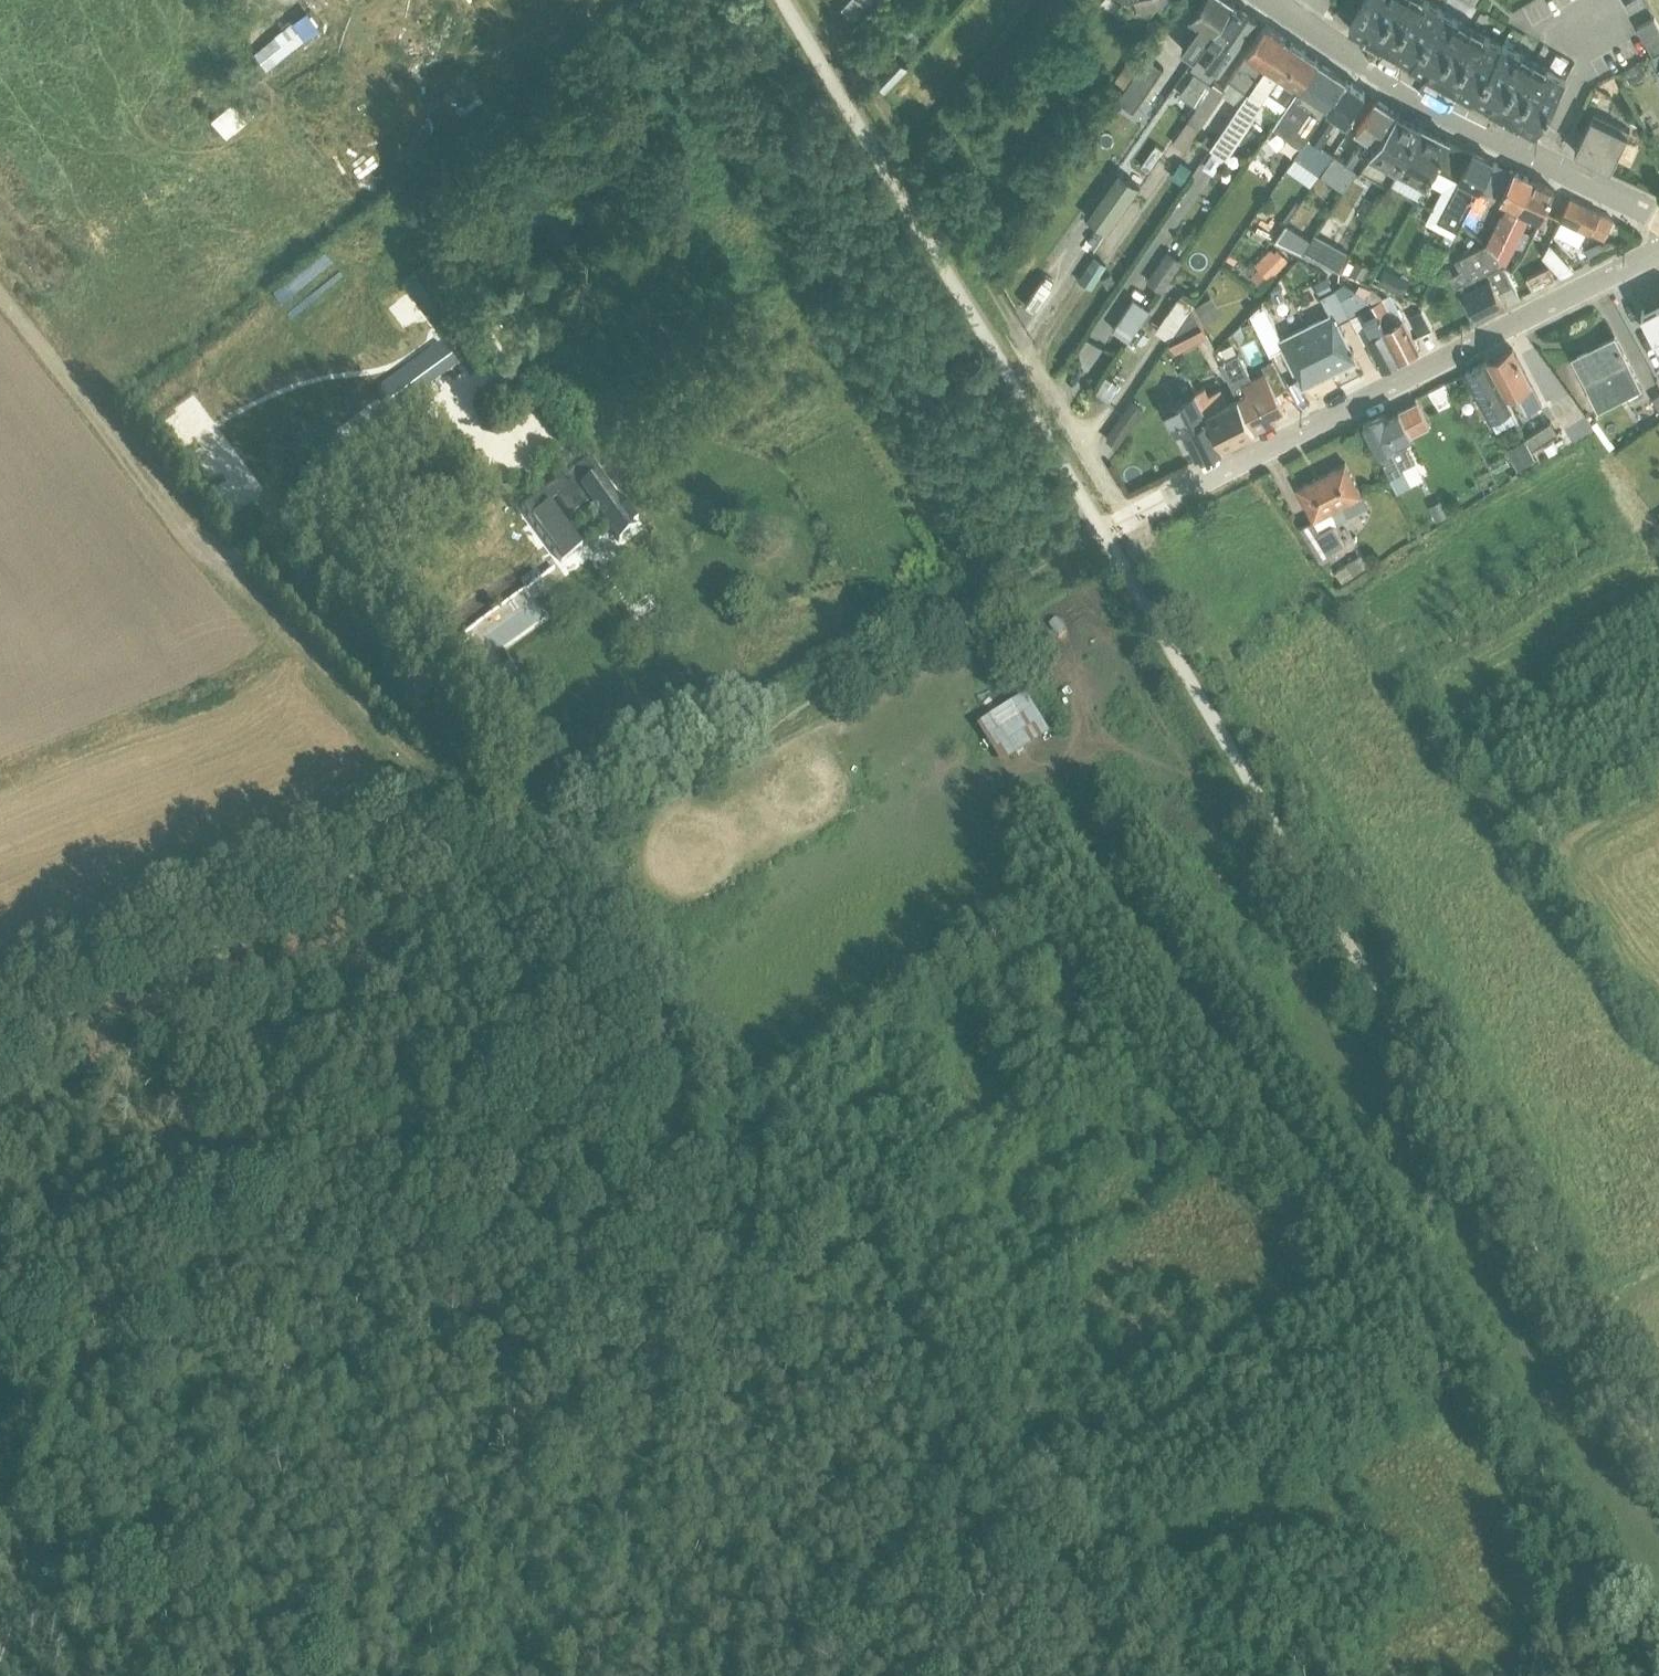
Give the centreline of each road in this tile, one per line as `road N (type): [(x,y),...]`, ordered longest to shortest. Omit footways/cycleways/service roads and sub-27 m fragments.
road 1 (track): [(0,268),(479,829)]
road 2 (unclassified): [(1658,253),(1140,518),(1109,501),(1069,427)]
road 3 (tertiary): [(1658,217),(1469,129),(1267,0)]
road 4 (track): [(1069,427),(882,102)]

